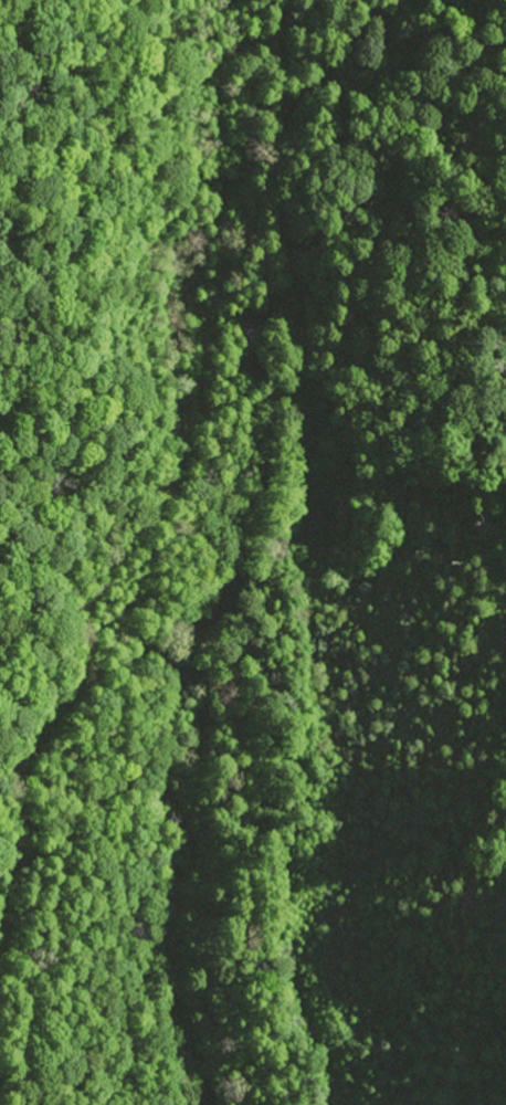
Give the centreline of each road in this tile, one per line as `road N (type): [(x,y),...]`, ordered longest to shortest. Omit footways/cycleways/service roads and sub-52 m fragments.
road 1 (residential): [(47,1104),(77,905),(71,682)]

